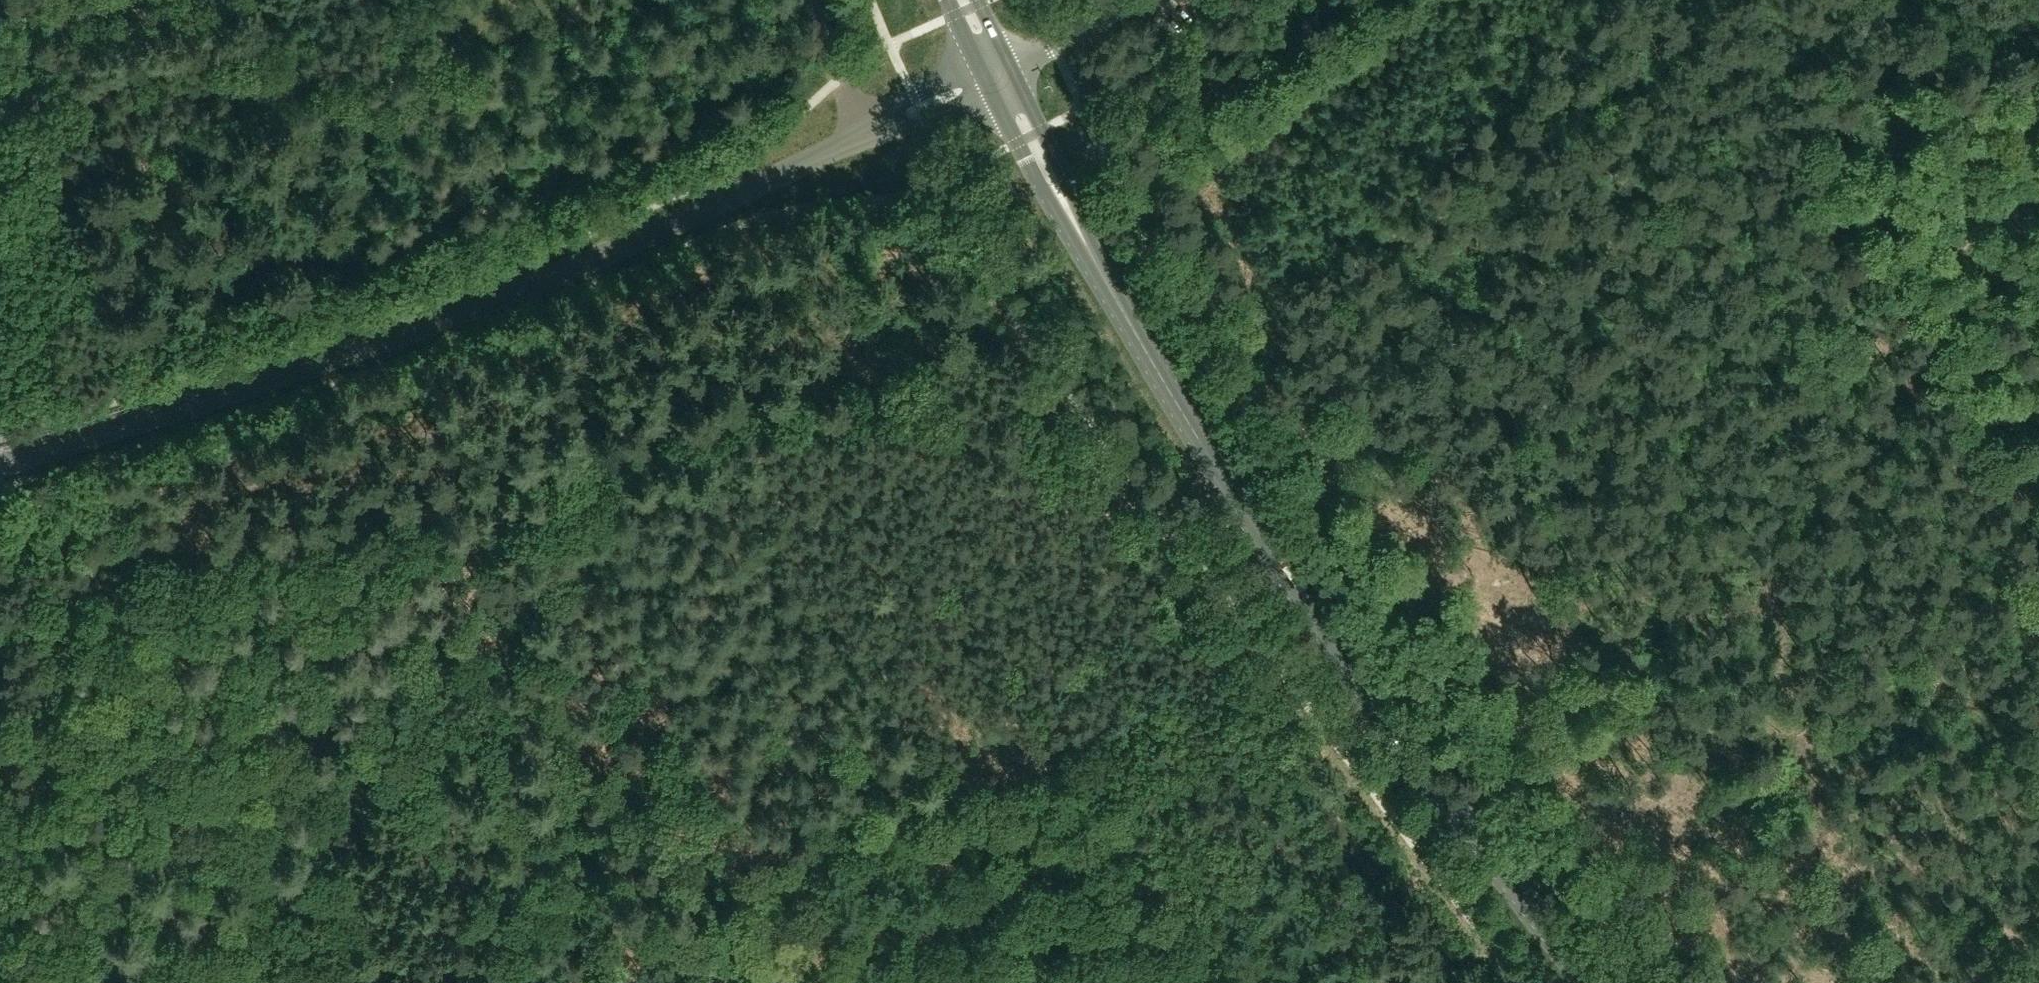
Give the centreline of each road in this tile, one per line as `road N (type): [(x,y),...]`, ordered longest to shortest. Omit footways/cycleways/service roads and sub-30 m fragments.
road 1 (secondary): [(1581,982),(1320,633),(1169,399),(997,72)]
road 2 (unclassified): [(0,465),(473,308),(997,72)]
road 3 (unclassified): [(997,72),(1137,0)]

